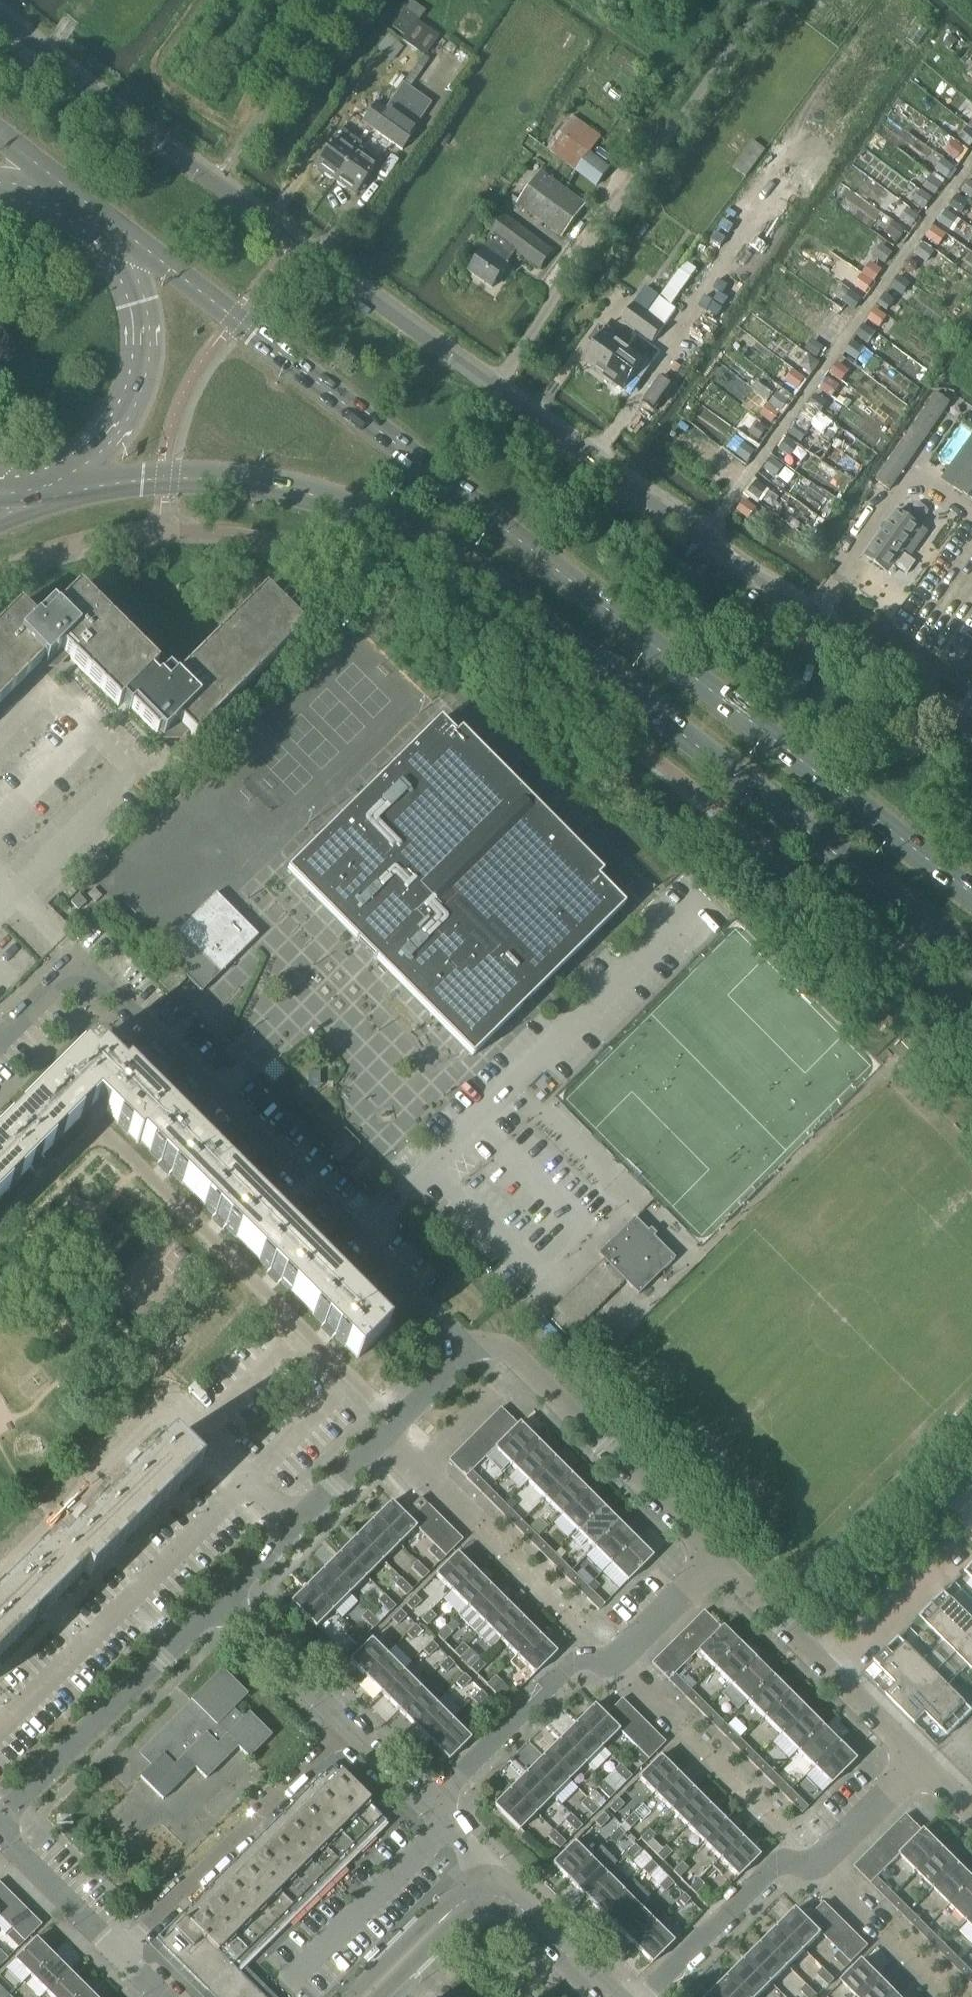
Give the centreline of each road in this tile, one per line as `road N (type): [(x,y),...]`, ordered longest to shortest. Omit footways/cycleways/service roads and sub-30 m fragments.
road 1 (unclassified): [(971,733),(159,140),(0,13)]
road 2 (trunk): [(971,899),(165,264),(101,224)]
road 3 (trunk): [(54,483),(253,482),(394,526),(520,607),(971,964)]
road 4 (residential): [(357,1241),(89,978),(67,978)]
road 5 (residential): [(718,1557),(502,1346),(467,1350)]
road 6 (residential): [(119,1954),(347,1729)]
road 7 (residential): [(0,1824),(218,1598)]
road 8 (trunk): [(54,483),(118,424),(141,356),(139,302),(101,224)]
road 9 (residential): [(614,1658),(576,1662),(427,1807)]
road 10 (residential): [(218,1598),(379,1440)]
road 11 (residential): [(648,1996),(782,1861),(817,1856)]
road 12 (residential): [(347,1729),(218,1598)]
road 13 (residential): [(833,1675),(961,1549)]
road 14 (residential): [(612,1996),(488,1877)]
road 15 (residential): [(367,1996),(488,1877)]
road 16 (residential): [(119,1954),(0,1838)]
road 17 (residential): [(833,1675),(718,1557)]
road 18 (residential): [(357,1241),(467,1350)]
road 19 (residential): [(718,1557),(614,1658)]
road 20 (residential): [(817,1856),(916,1756)]
road 21 (residential): [(379,1440),(467,1350)]

